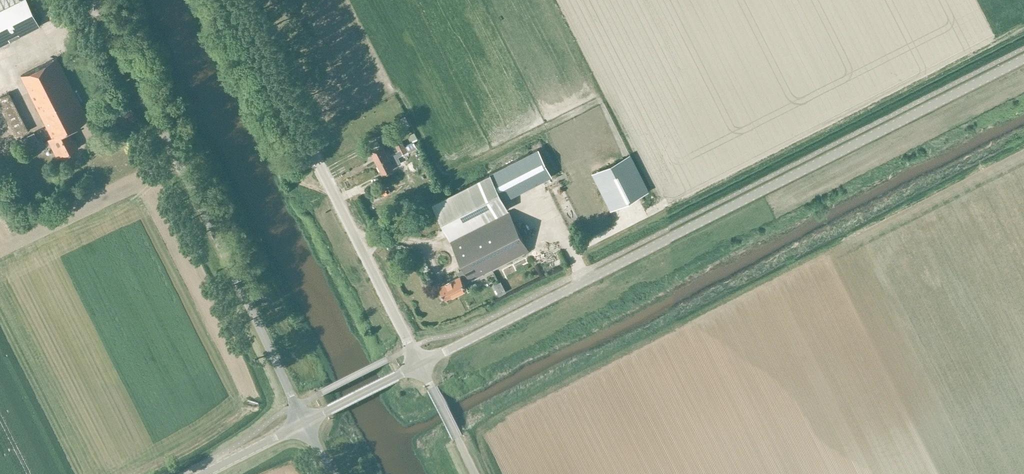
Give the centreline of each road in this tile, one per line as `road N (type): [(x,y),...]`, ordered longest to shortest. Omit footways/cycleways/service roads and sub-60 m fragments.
road 1 (unclassified): [(420,364),(1023,60)]
road 2 (unclassified): [(302,422),(96,0)]
road 3 (unclassified): [(420,364),(235,0)]
road 4 (unclassified): [(302,422),(420,364)]
road 5 (unclassified): [(475,473),(420,364)]

